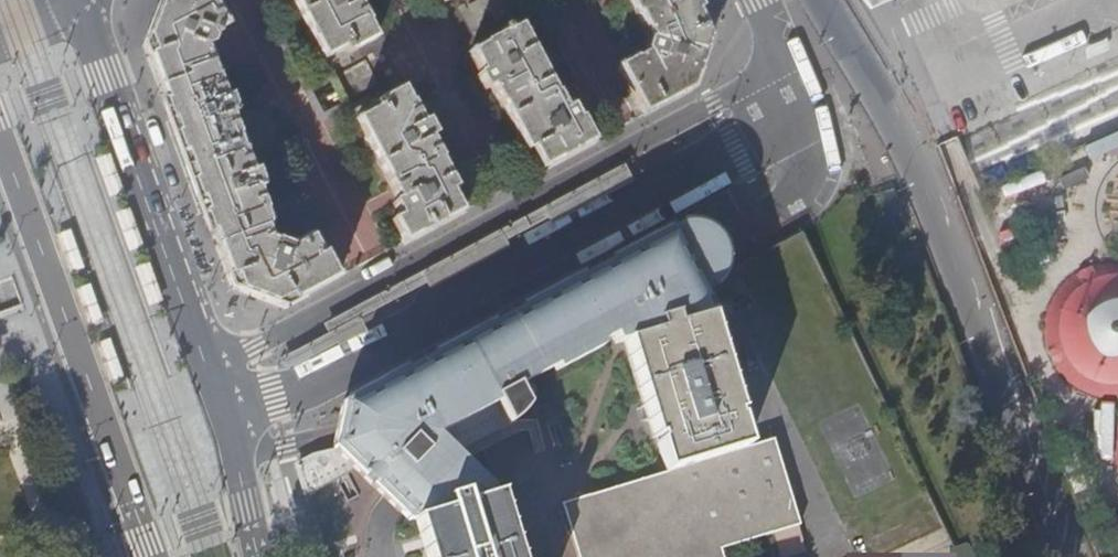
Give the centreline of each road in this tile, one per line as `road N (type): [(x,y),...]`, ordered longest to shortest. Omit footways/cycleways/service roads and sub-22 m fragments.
road 1 (residential): [(761,0),(788,68),(214,369)]
road 2 (trunk): [(822,0),(913,158),(1065,556)]
road 3 (trunk): [(922,0),(1117,471)]
road 4 (primary): [(0,135),(155,556)]
road 5 (primary): [(214,369),(74,0)]
road 6 (trunk): [(1117,229),(1025,0)]
road 7 (primary): [(260,556),(214,369)]

